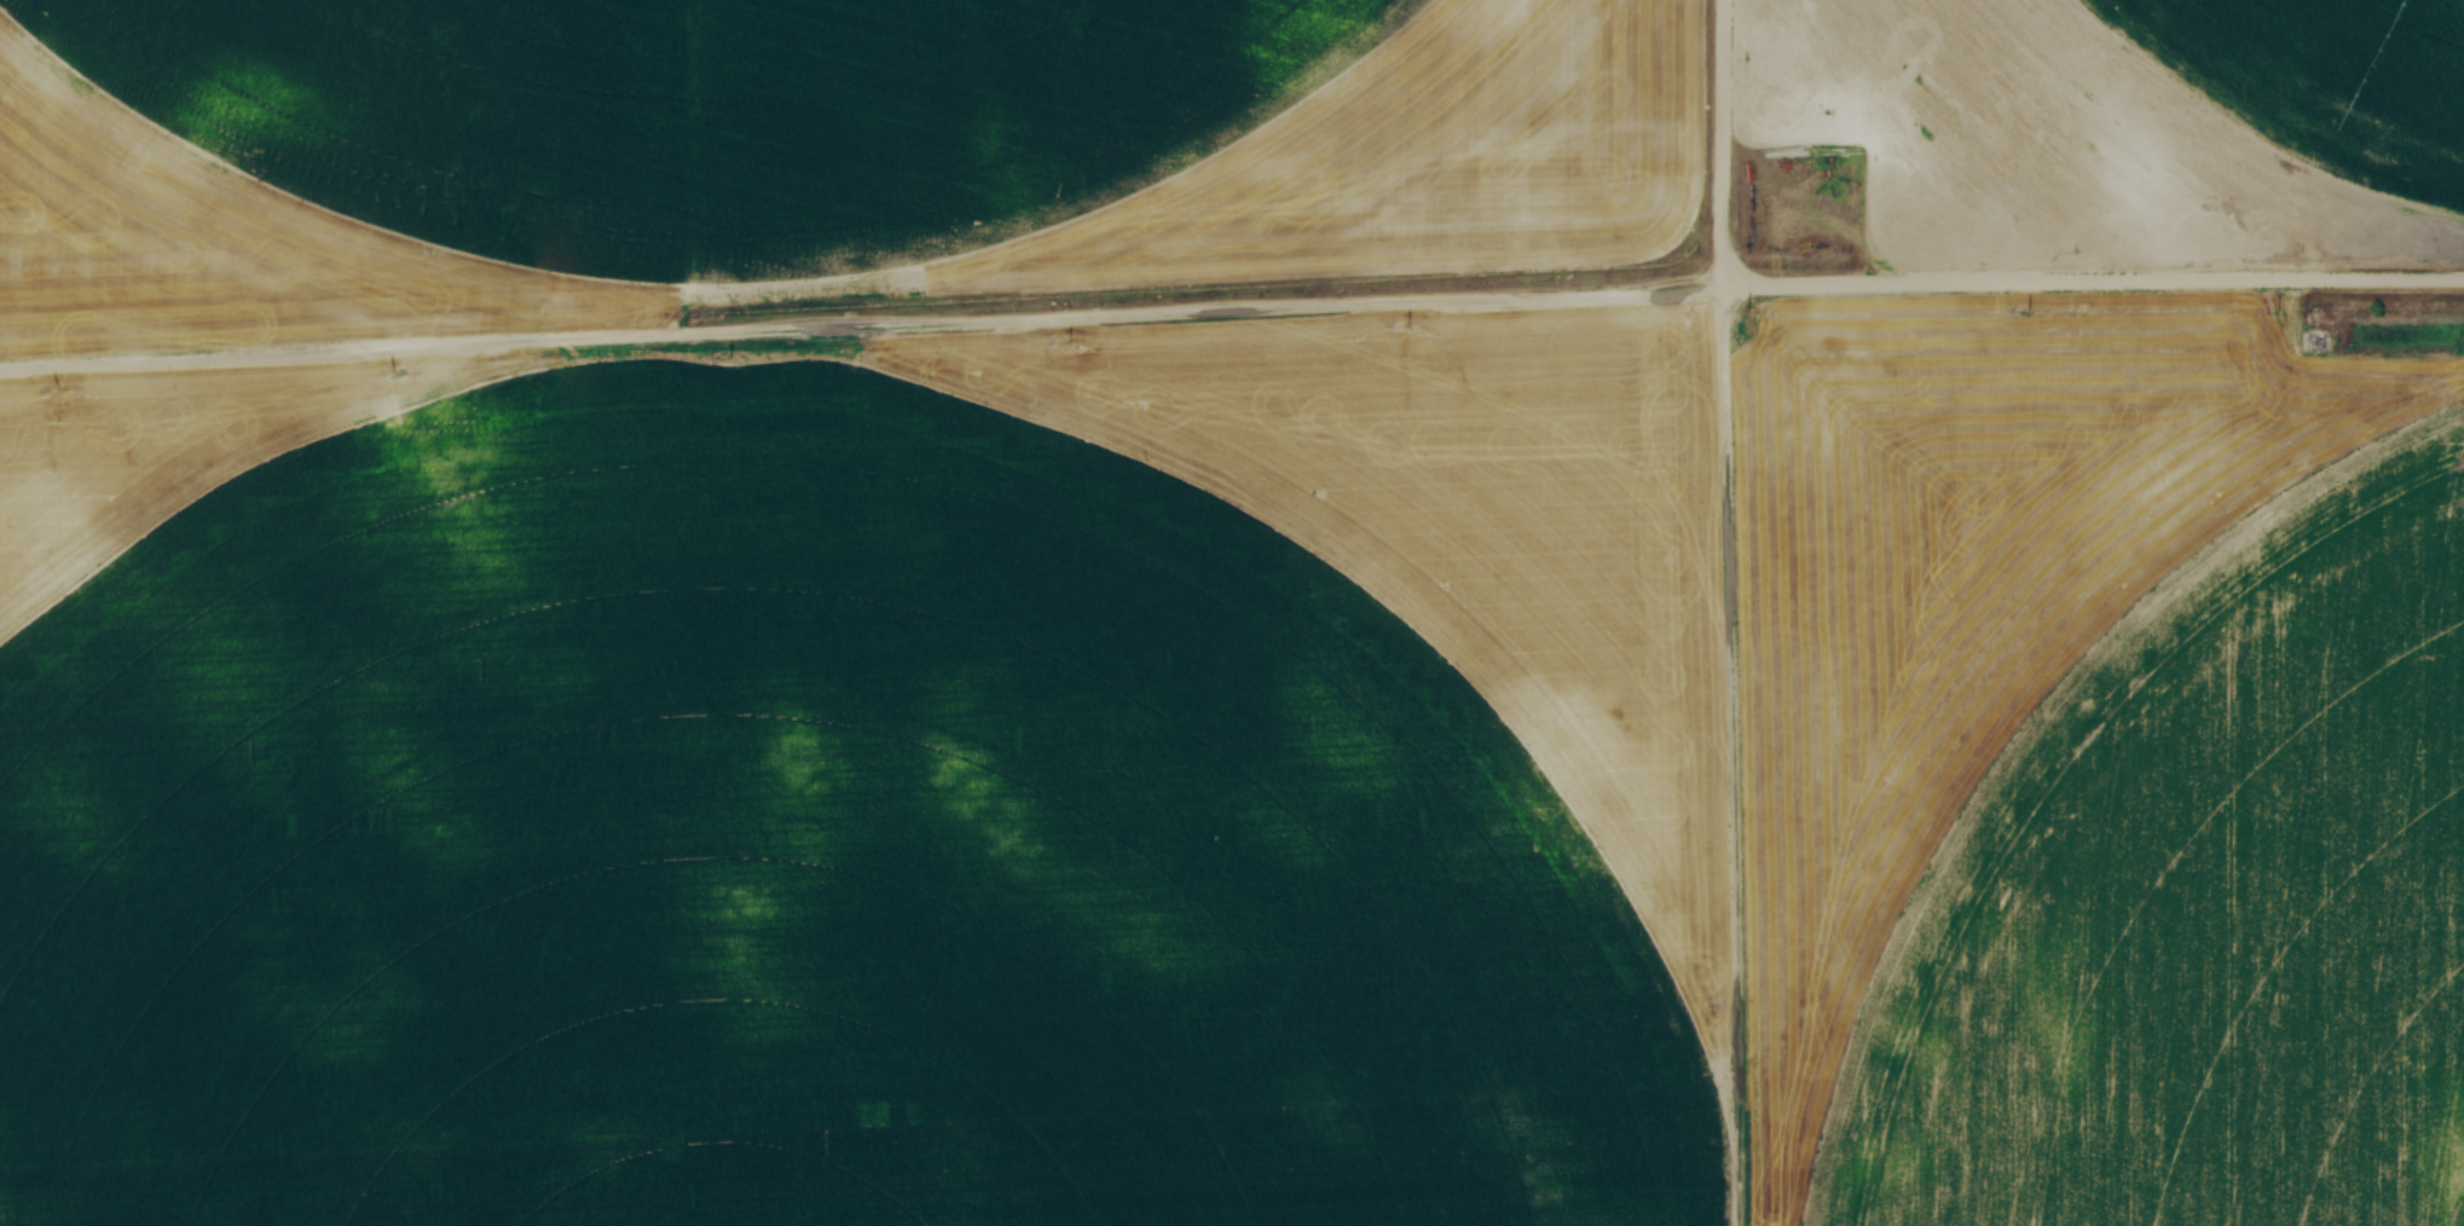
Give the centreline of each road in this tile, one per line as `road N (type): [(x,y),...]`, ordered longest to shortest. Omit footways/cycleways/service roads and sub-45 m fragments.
road 1 (residential): [(0,367),(1726,283),(2463,282)]
road 2 (residential): [(1722,0),(1726,283)]

